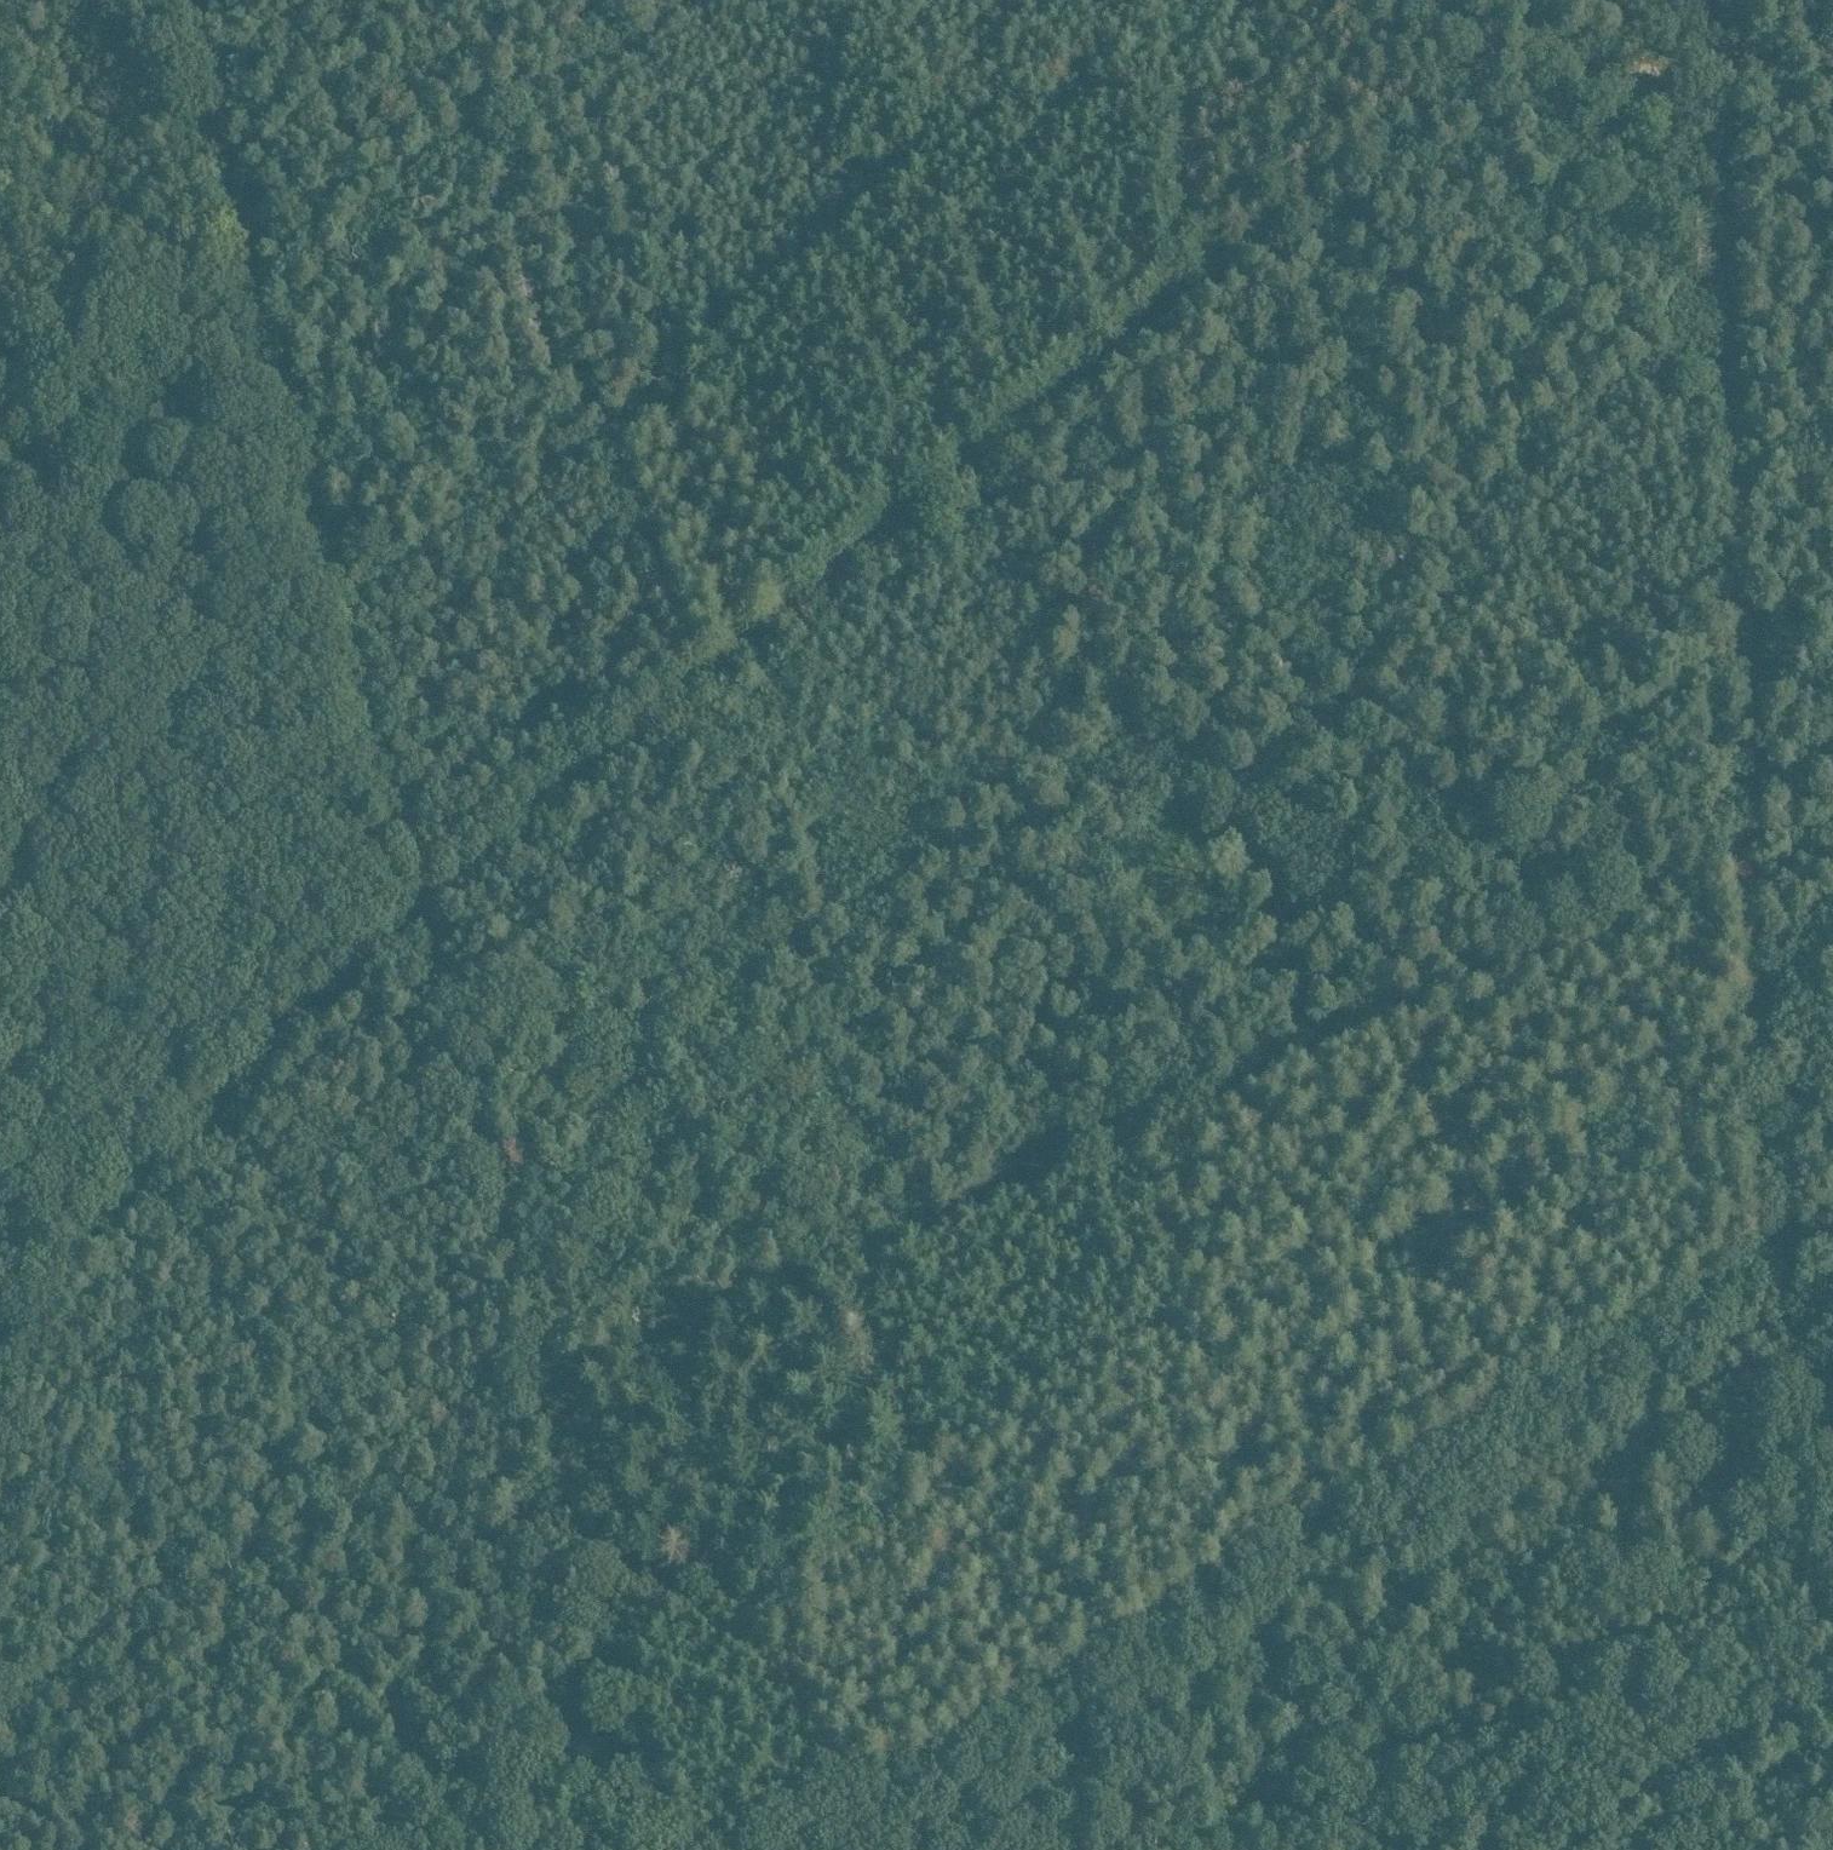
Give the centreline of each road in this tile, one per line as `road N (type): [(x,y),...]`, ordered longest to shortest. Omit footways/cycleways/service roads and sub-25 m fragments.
road 1 (track): [(807,1849),(1772,1258),(1728,75)]
road 2 (track): [(0,1352),(420,930),(1491,91),(1554,0)]
road 3 (track): [(241,268),(665,1849)]
road 4 (track): [(1757,868),(548,1409)]
road 5 (track): [(1832,72),(1491,91)]
road 6 (track): [(241,268),(0,490)]
road 7 (track): [(617,1668),(415,1849)]
road 8 (track): [(1832,1463),(1772,1258)]

